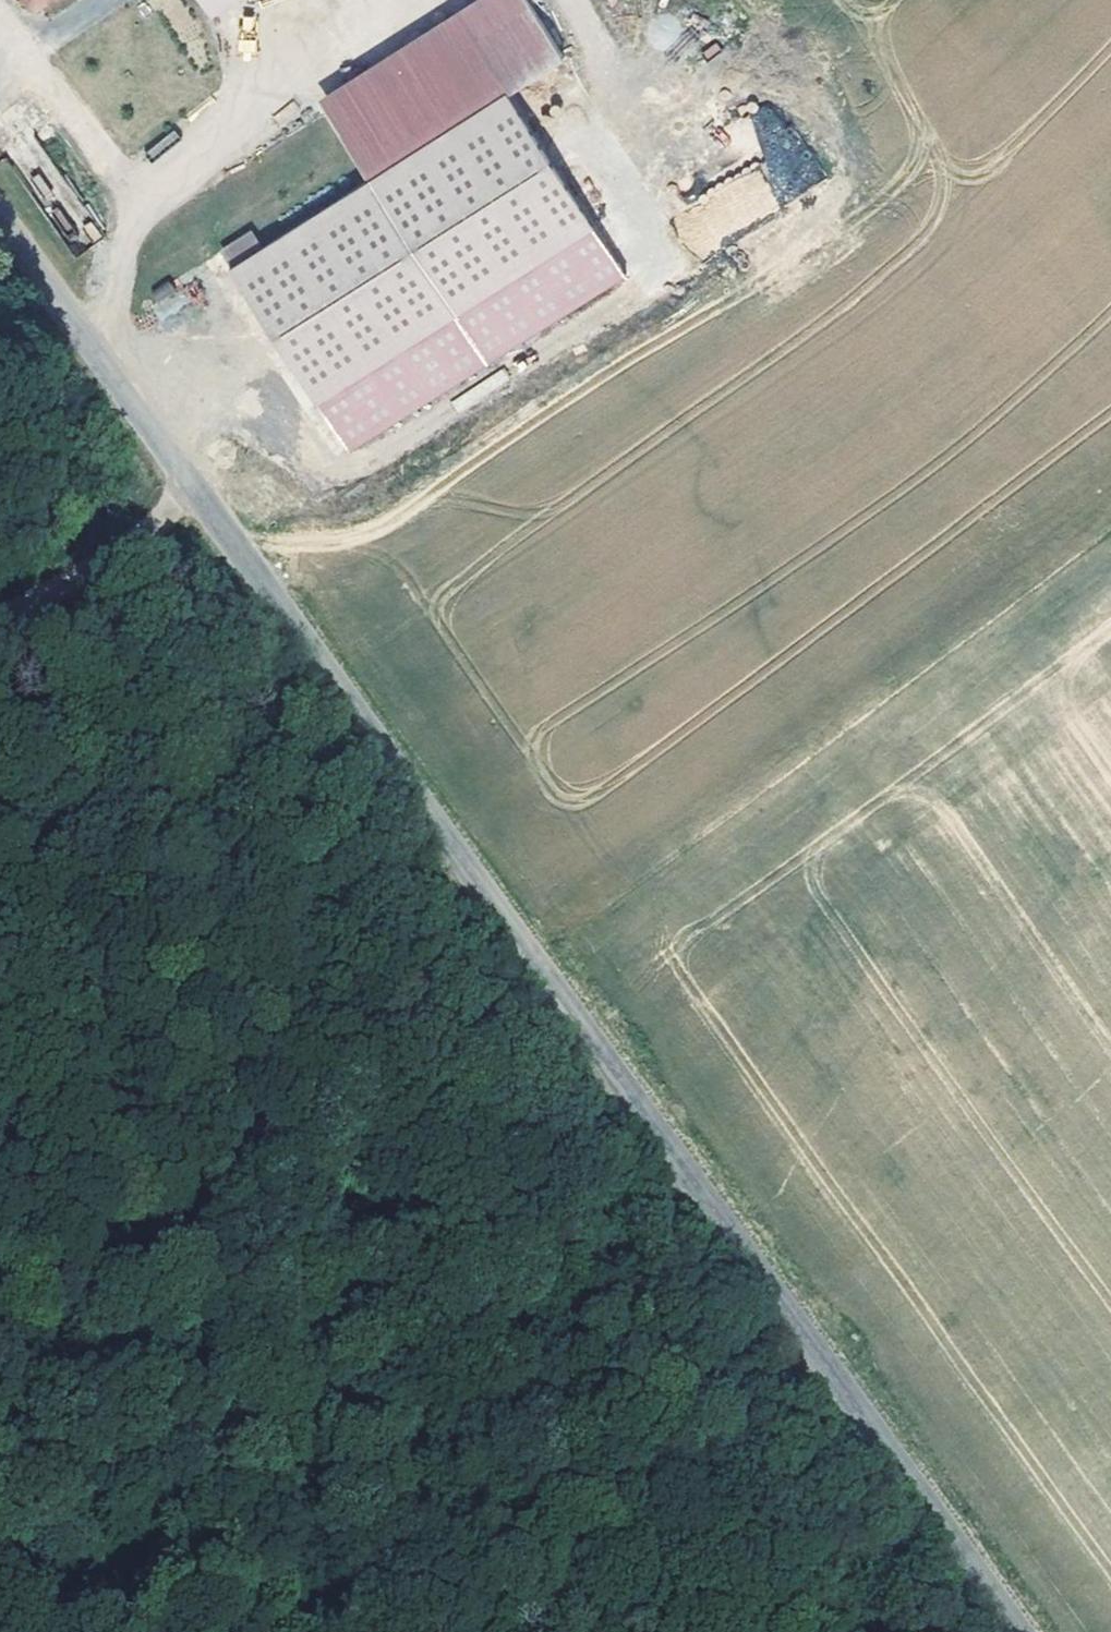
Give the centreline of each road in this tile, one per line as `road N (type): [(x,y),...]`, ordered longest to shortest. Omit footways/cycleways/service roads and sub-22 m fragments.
road 1 (tertiary): [(1011,1631),(0,216)]
road 2 (track): [(187,479),(0,599)]

